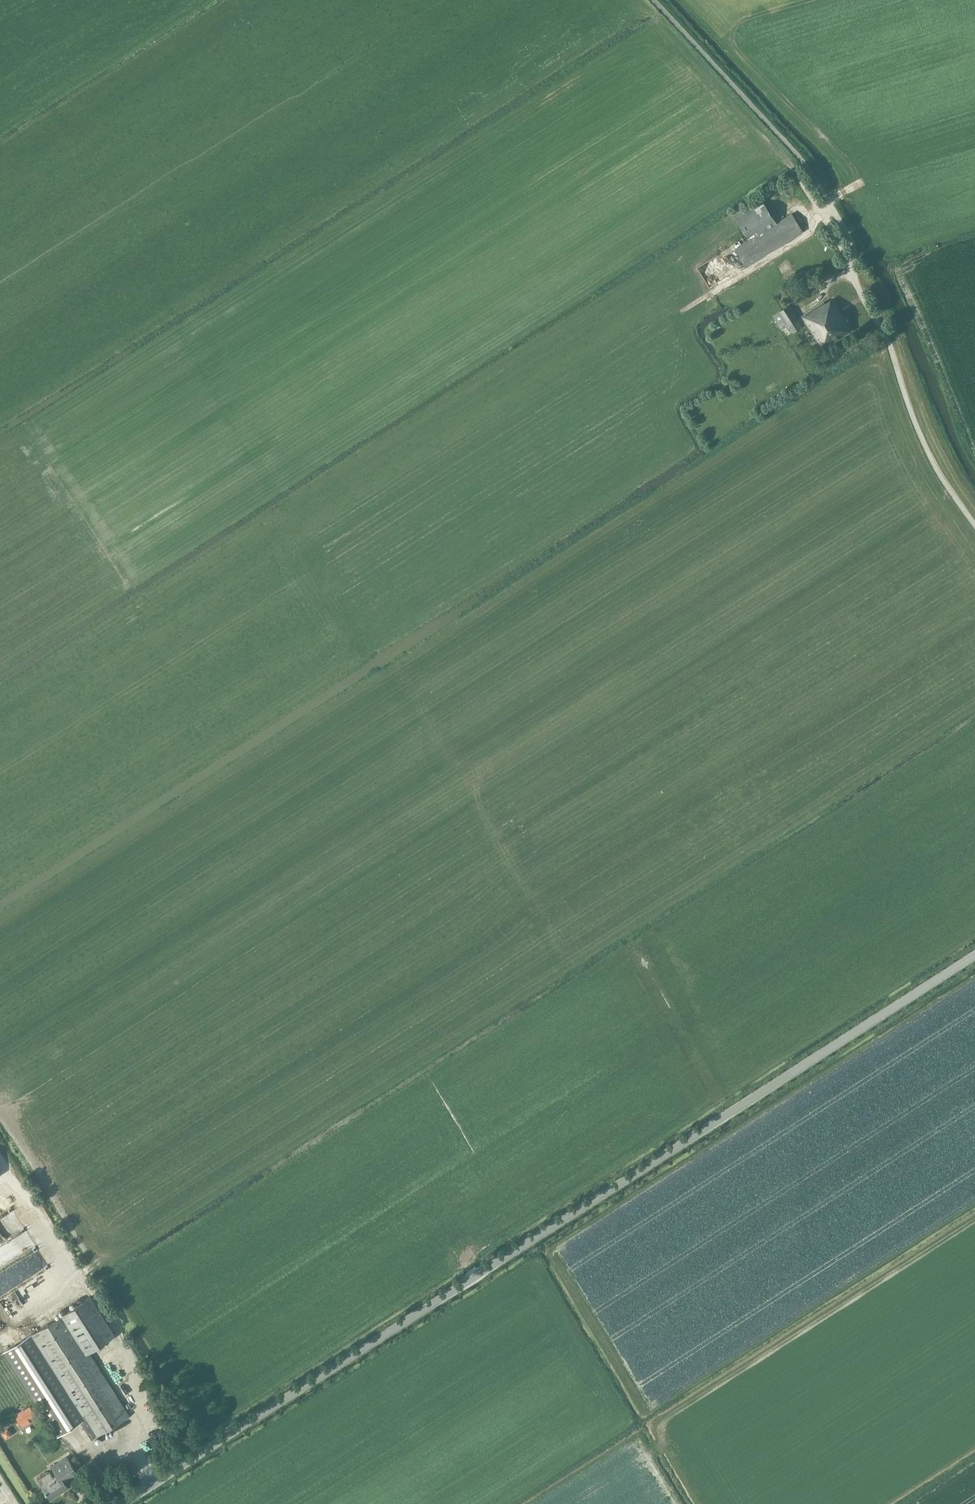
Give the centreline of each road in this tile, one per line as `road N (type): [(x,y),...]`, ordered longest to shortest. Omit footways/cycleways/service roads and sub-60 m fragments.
road 1 (unclassified): [(130,1503),(974,954)]
road 2 (track): [(932,253),(875,183),(863,182),(829,203)]

